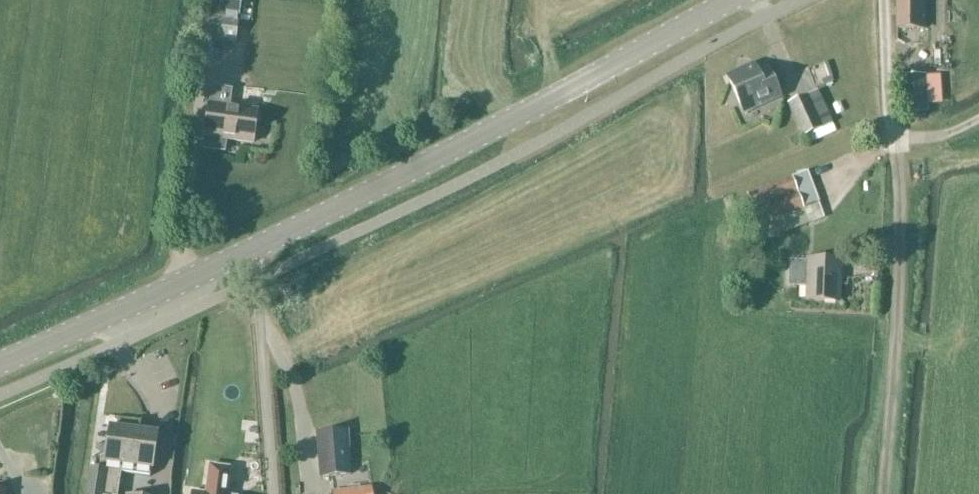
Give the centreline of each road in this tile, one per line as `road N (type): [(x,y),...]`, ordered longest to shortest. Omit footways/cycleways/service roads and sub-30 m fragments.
road 1 (tertiary): [(235,261),(736,0)]
road 2 (track): [(900,135),(882,493)]
road 3 (tertiary): [(0,362),(235,261)]
road 4 (residential): [(270,493),(249,286),(235,261)]

